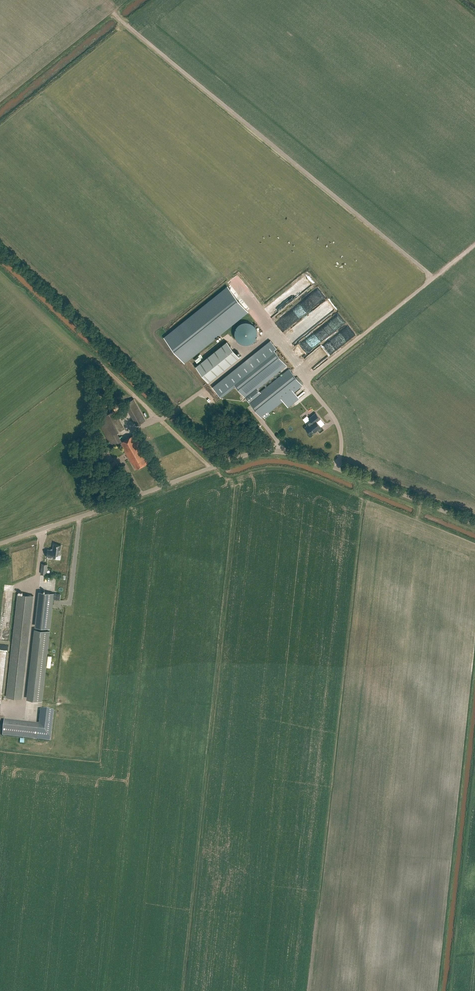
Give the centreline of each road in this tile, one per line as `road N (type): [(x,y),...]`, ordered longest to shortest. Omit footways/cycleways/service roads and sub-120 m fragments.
road 1 (unclassified): [(474,523),(275,450),(0,543)]

